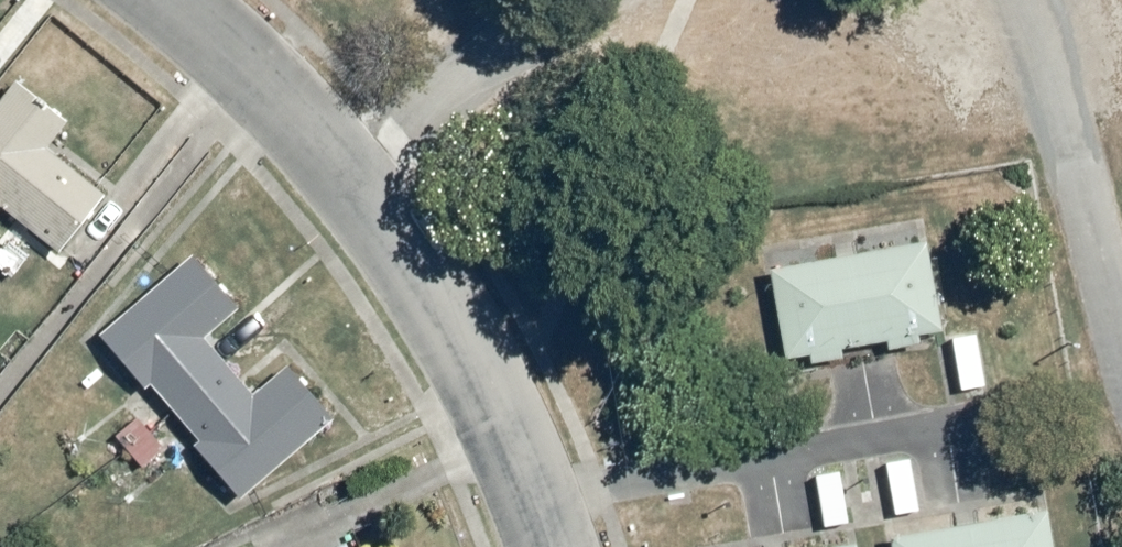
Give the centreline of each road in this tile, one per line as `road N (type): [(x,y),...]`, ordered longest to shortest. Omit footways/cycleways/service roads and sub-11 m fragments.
road 1 (residential): [(513,546),(484,416),(362,163)]
road 2 (residential): [(1115,311),(1040,35),(1020,0)]
road 3 (residential): [(581,0),(524,27),(362,163)]
road 4 (residential): [(362,163),(216,0)]

